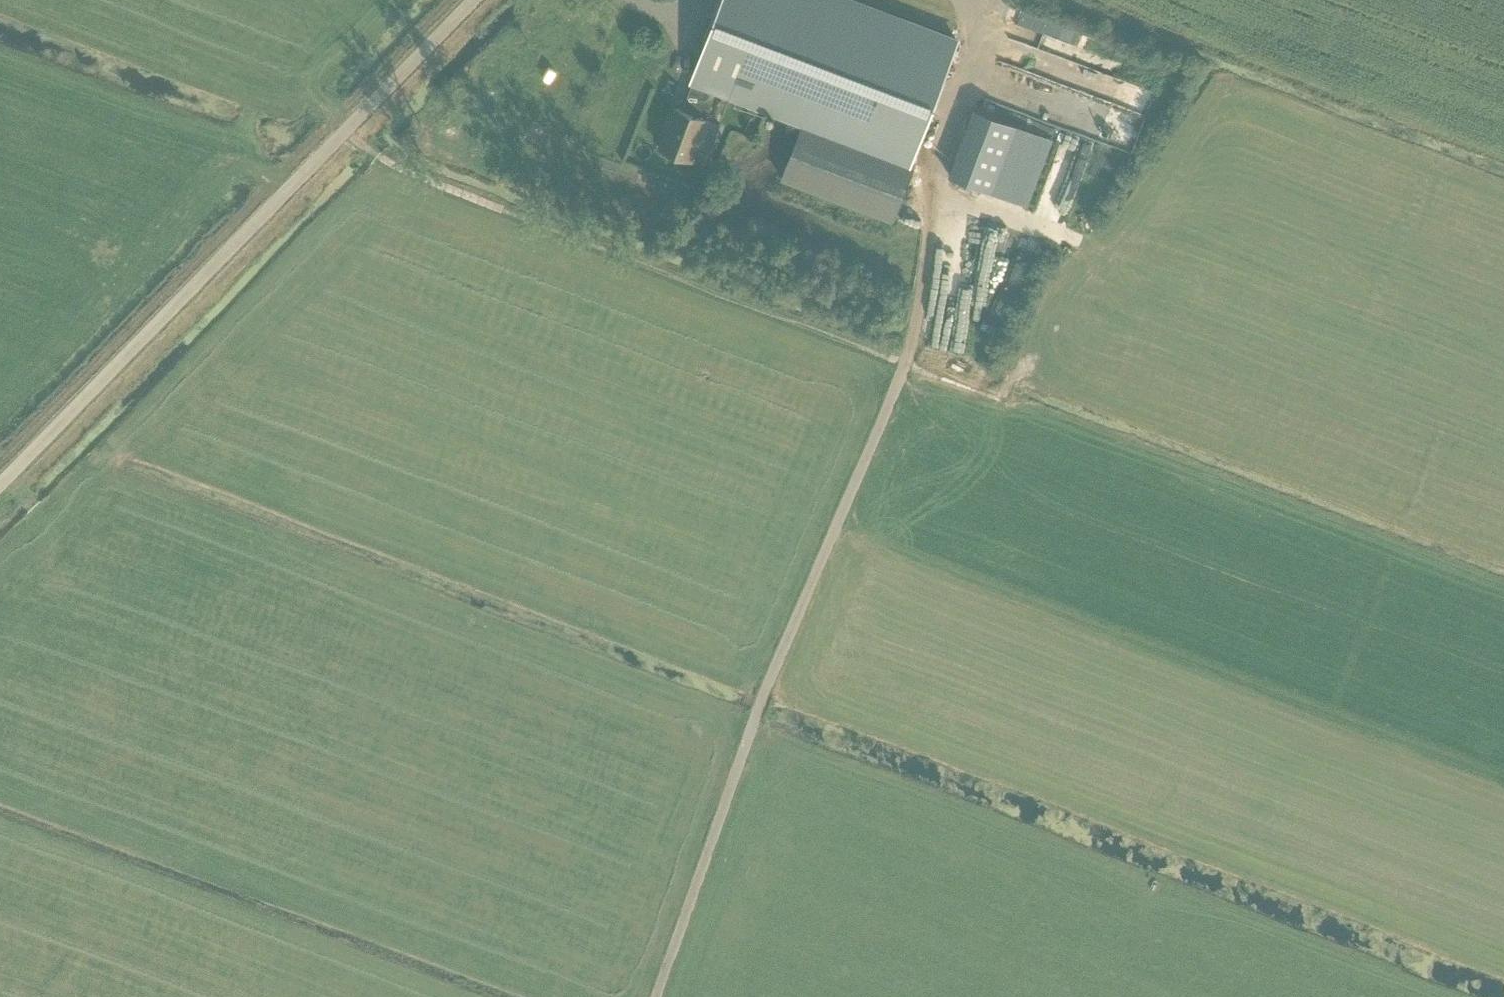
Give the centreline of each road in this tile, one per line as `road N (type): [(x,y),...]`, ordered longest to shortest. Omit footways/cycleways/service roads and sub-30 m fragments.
road 1 (unclassified): [(0,488),(476,0)]

